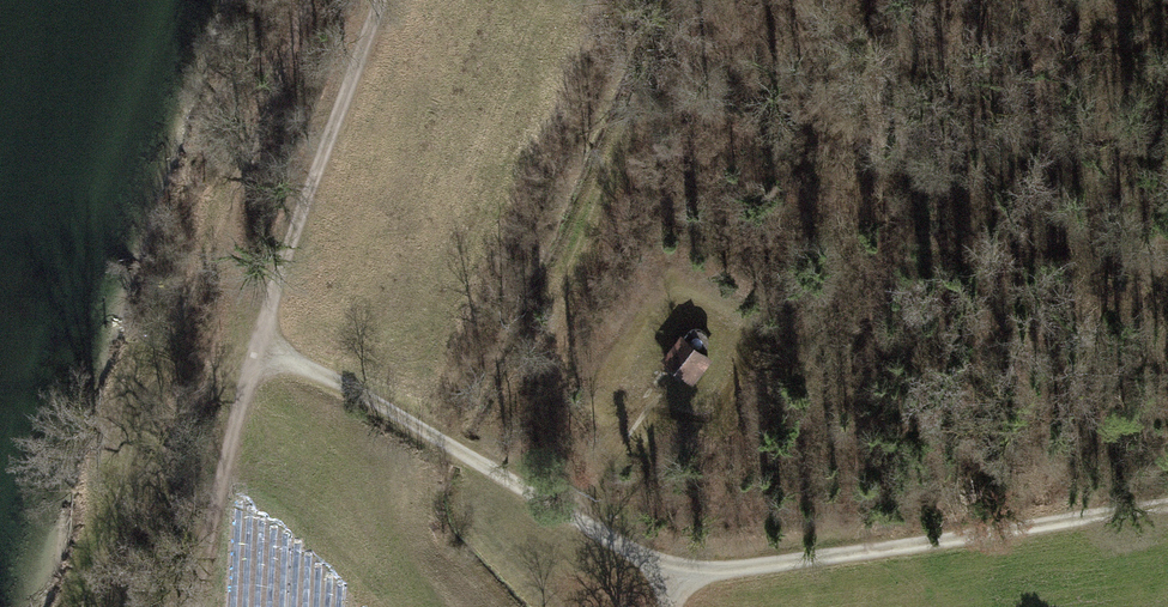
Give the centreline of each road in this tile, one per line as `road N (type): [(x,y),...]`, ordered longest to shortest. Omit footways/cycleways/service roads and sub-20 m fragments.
road 1 (track): [(264,348),(574,512),(671,581),(1167,497)]
road 2 (track): [(381,0),(278,271),(264,348)]
road 3 (track): [(264,348),(183,606)]
road 4 (track): [(574,512),(585,466),(653,380)]

